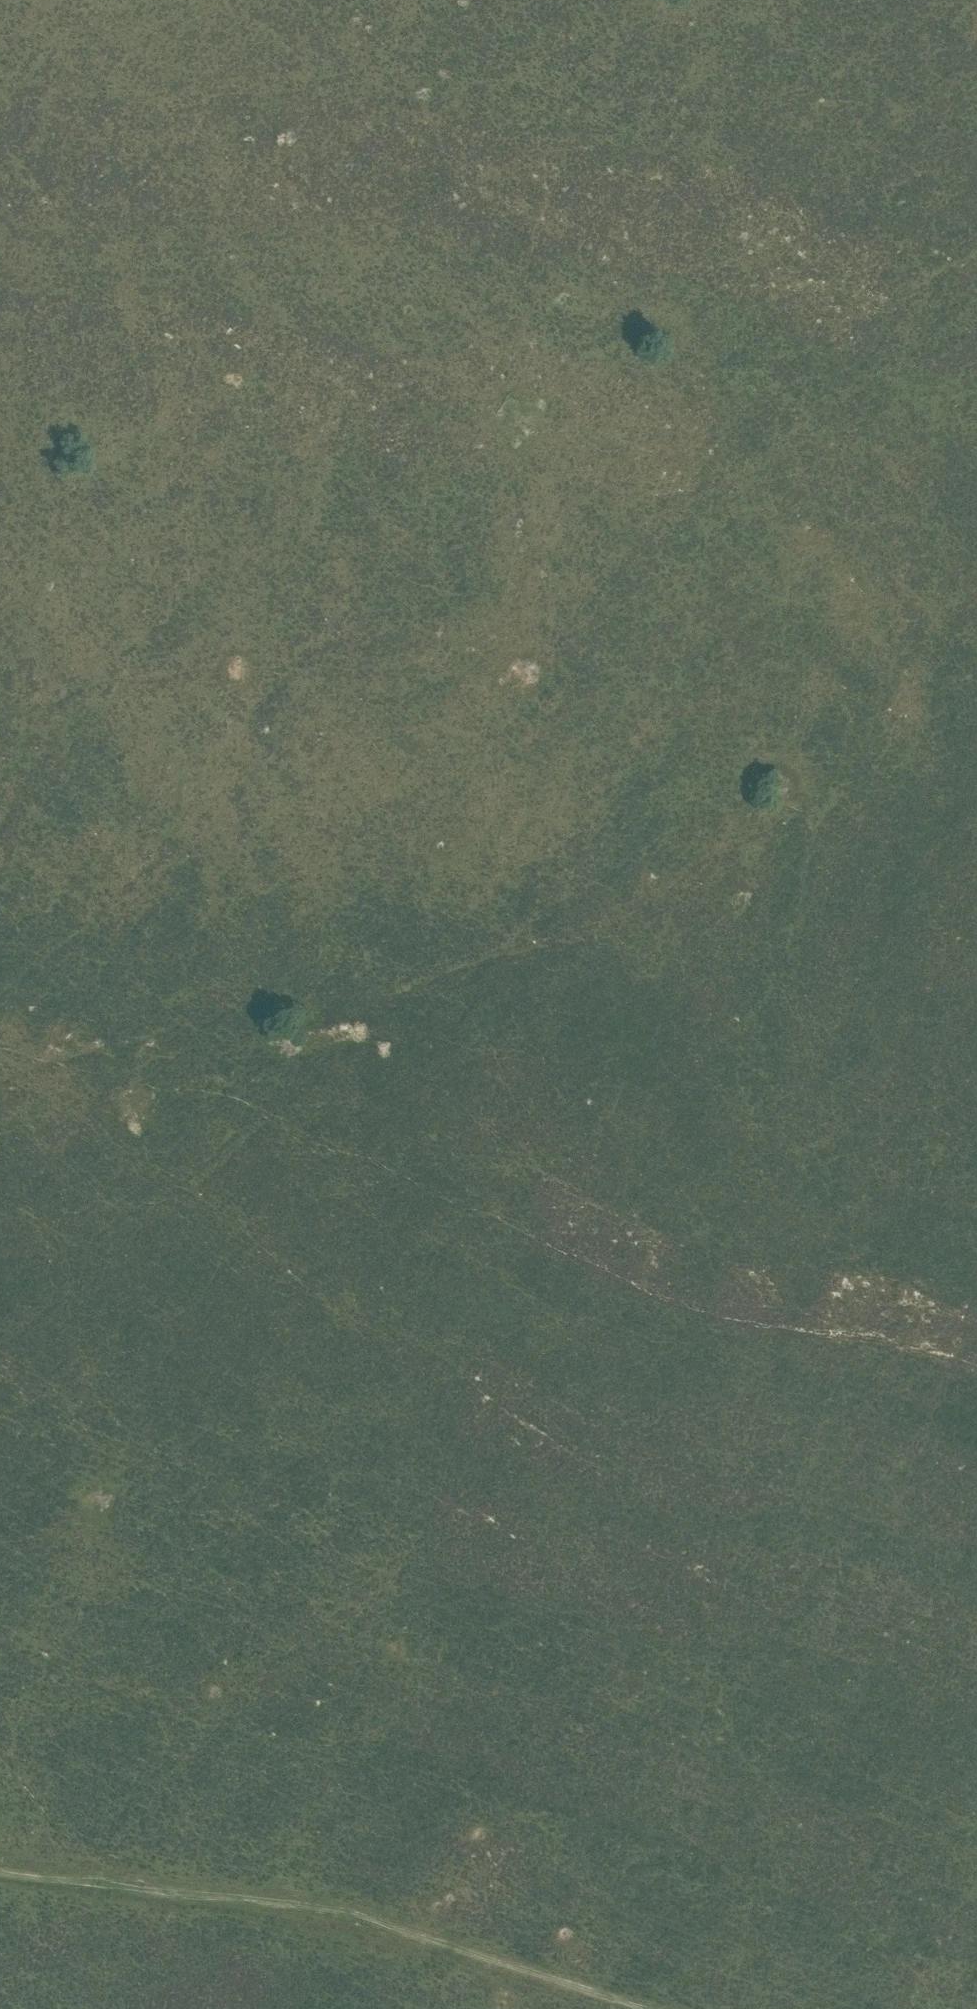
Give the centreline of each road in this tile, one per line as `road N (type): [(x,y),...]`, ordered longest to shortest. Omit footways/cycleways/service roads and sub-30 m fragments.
road 1 (track): [(644,2008),(334,1907),(0,1871)]

